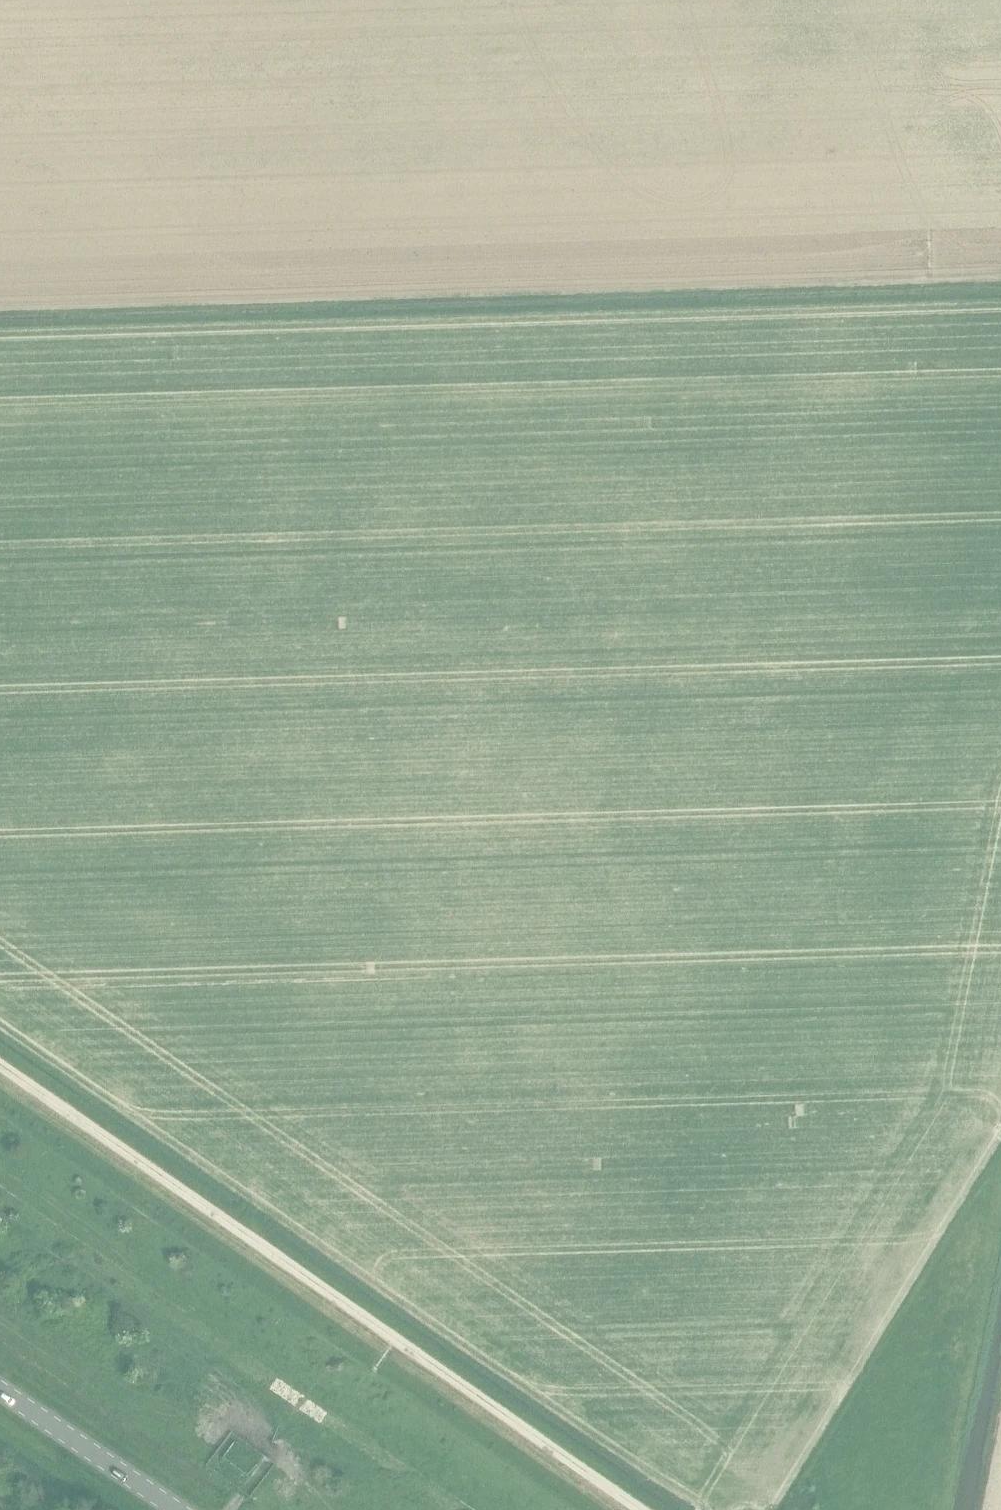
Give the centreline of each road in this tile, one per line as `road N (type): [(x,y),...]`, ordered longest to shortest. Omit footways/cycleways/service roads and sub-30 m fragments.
road 1 (unclassified): [(645,1509),(0,1063)]
road 2 (tertiary): [(177,1509),(0,1388)]

